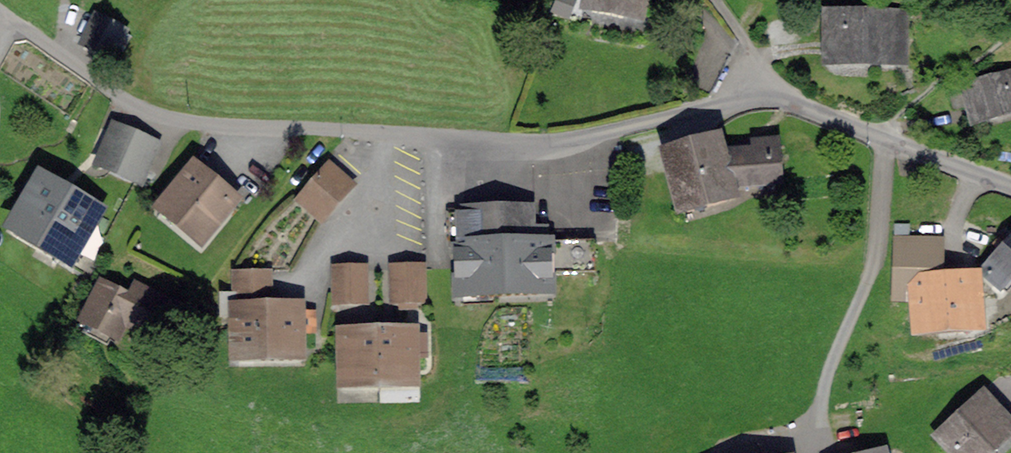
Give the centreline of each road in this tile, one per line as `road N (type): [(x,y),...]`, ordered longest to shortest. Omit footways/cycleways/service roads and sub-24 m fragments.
road 1 (residential): [(1010,182),(776,96),(545,142),(422,136)]
road 2 (residential): [(0,12),(118,94),(166,115),(422,136)]

